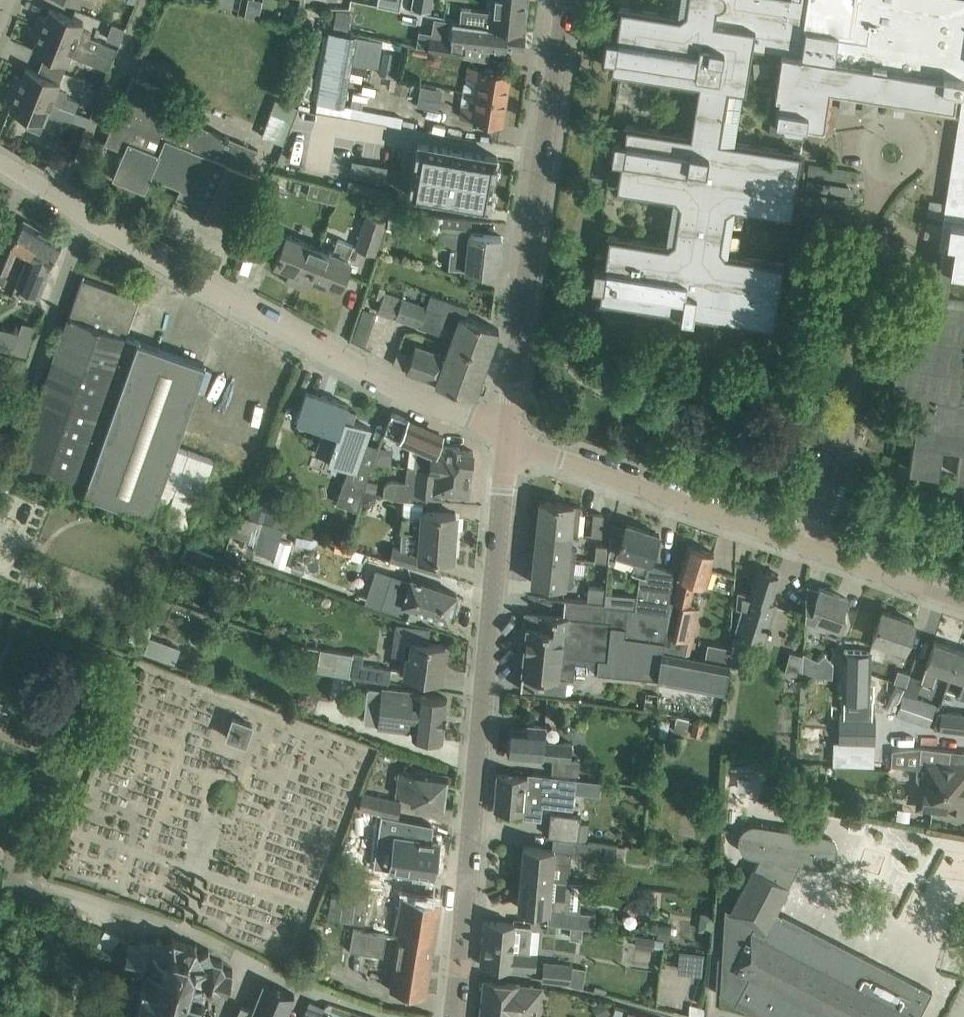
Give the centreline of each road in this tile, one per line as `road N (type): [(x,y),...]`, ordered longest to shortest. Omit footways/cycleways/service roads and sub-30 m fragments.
road 1 (tertiary): [(453,1016),(506,435)]
road 2 (unclassified): [(963,603),(506,435)]
road 3 (unclassified): [(506,435),(389,387),(95,220)]
road 4 (tertiary): [(506,435),(567,0)]
road 5 (residential): [(0,469),(95,220)]

